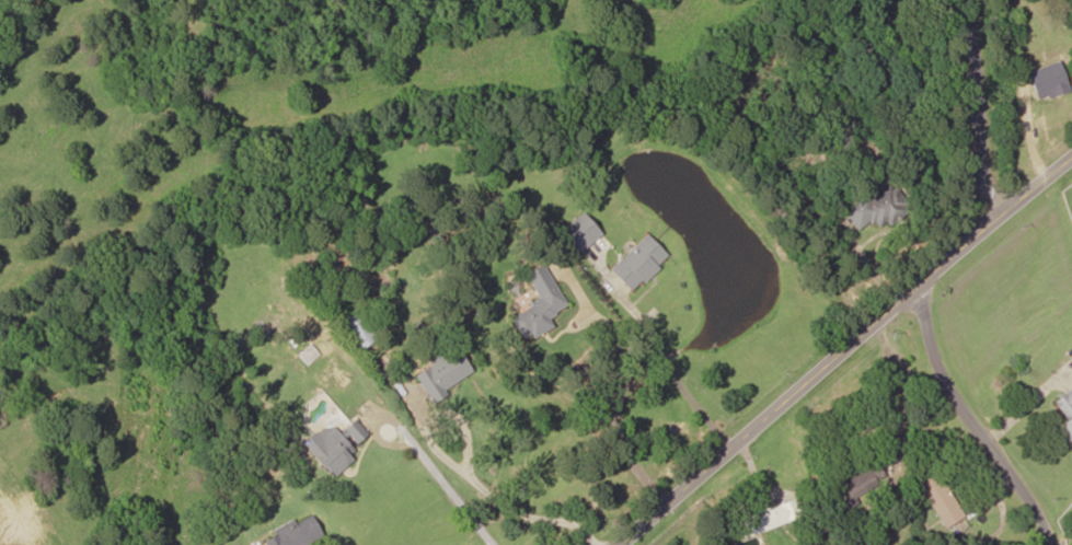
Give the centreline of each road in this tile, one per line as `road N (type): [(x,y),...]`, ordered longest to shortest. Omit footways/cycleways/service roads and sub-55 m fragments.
road 1 (tertiary): [(600,544),(1002,196),(1071,149)]
road 2 (residential): [(914,277),(941,371),(1042,517),(1050,544)]
road 3 (residential): [(984,0),(1002,196)]

